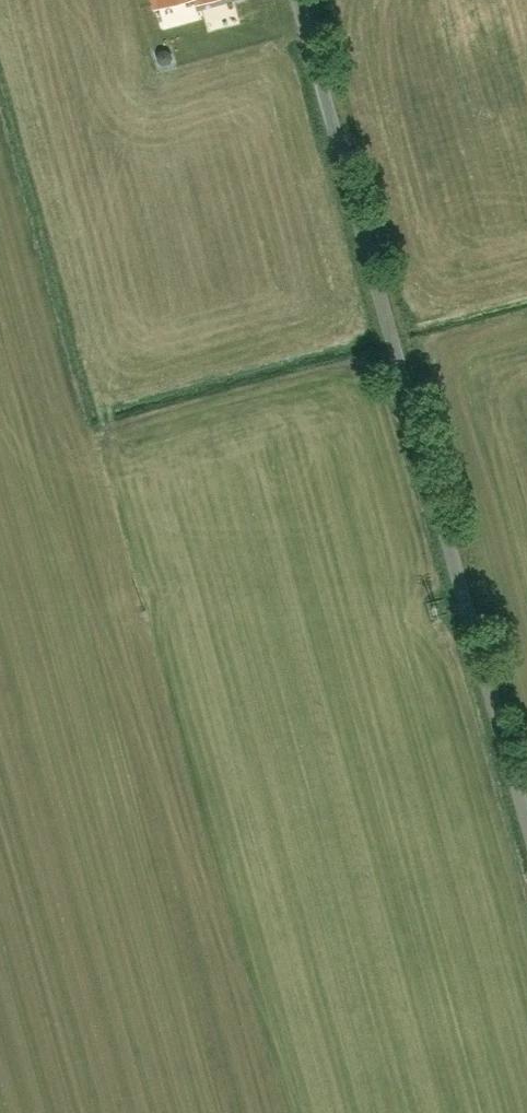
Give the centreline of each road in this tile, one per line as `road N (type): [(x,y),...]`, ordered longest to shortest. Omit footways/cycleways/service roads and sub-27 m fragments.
road 1 (residential): [(526,839),(297,0)]

